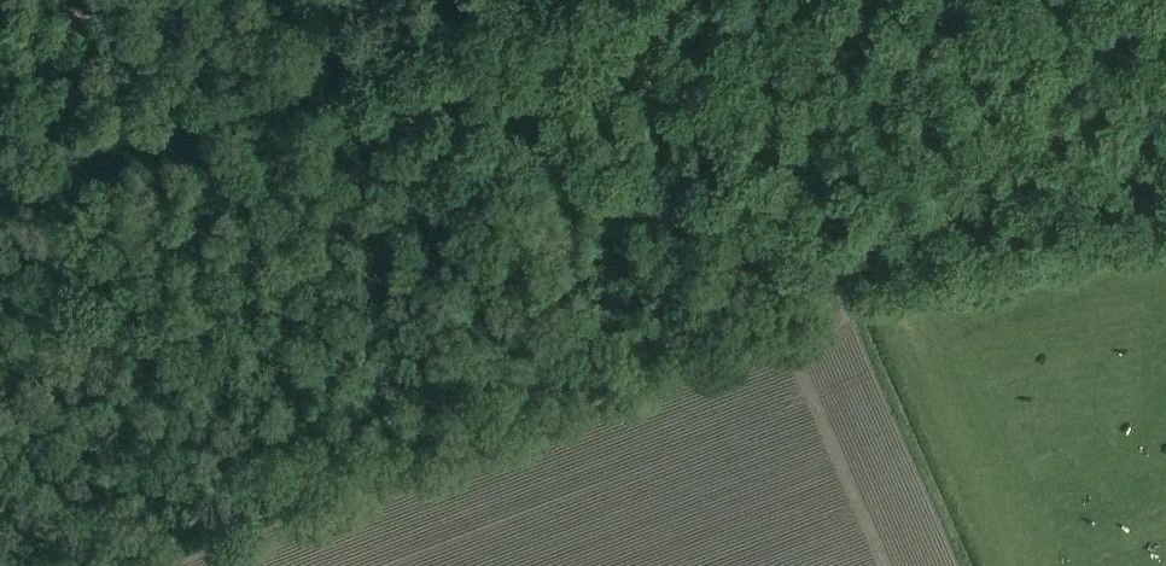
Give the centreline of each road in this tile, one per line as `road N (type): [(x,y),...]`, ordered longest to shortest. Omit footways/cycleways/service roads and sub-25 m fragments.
road 1 (track): [(0,184),(459,0)]

